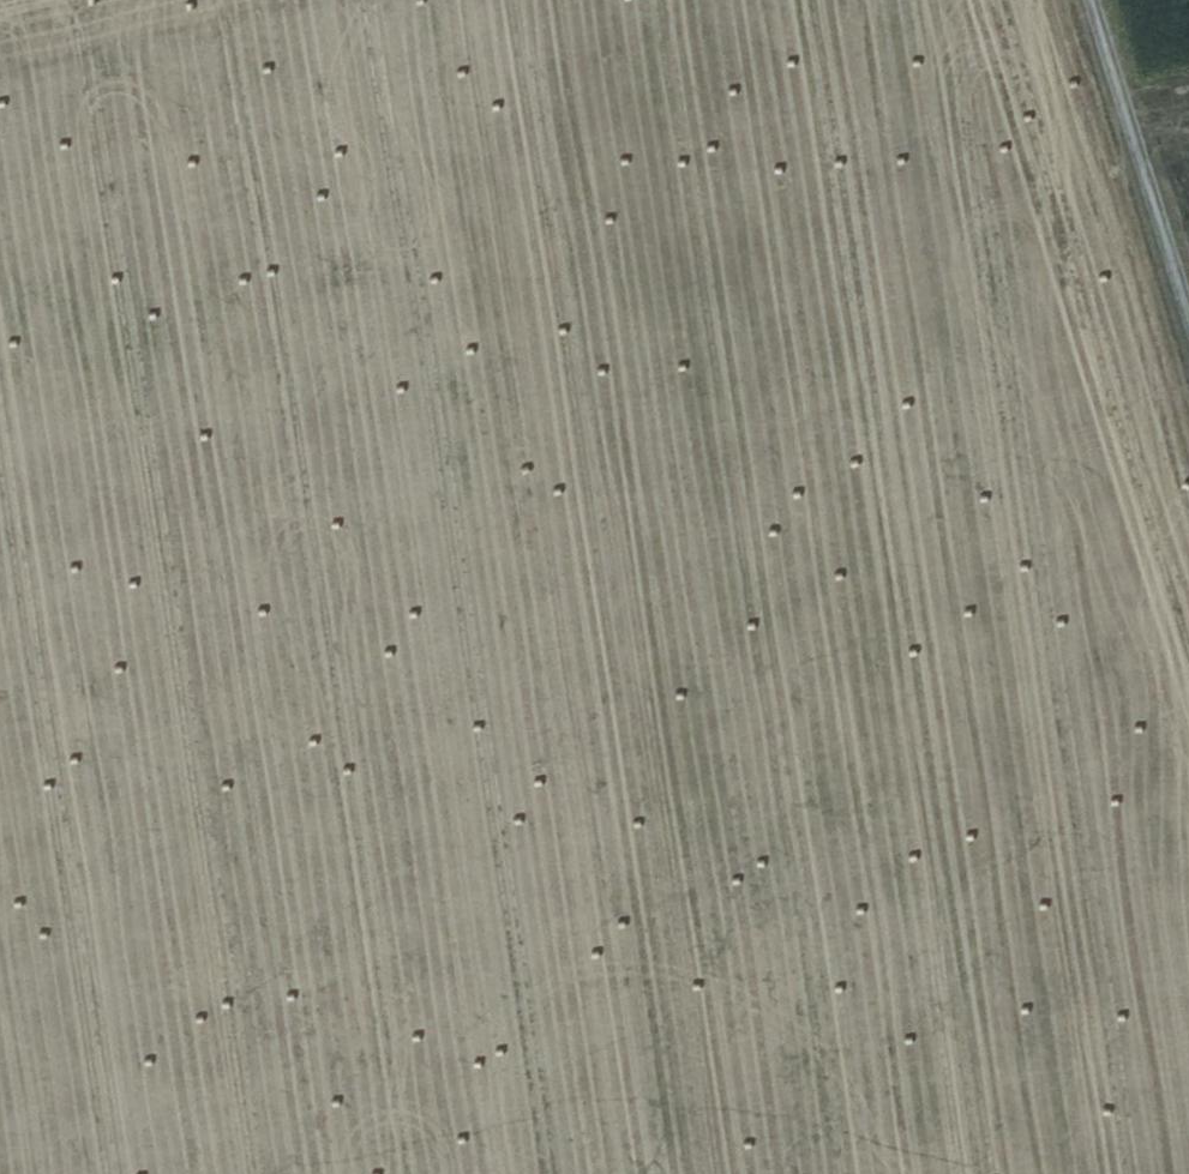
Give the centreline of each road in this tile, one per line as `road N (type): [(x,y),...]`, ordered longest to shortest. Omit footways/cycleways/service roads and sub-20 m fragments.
road 1 (unclassified): [(1089,0),(1188,325)]

